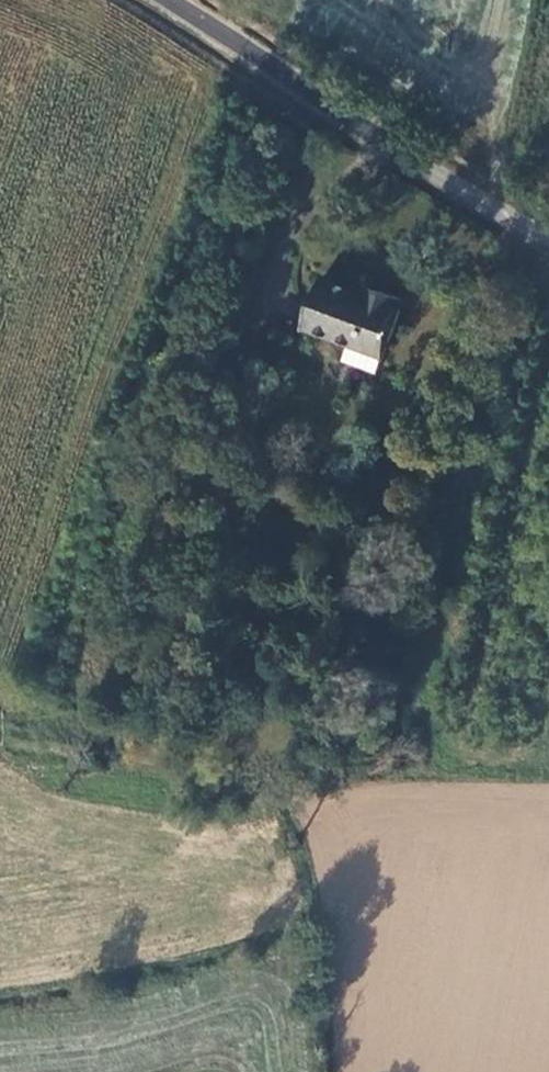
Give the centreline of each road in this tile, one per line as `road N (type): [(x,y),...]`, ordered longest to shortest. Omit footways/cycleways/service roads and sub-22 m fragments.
road 1 (unclassified): [(548,239),(166,0)]

